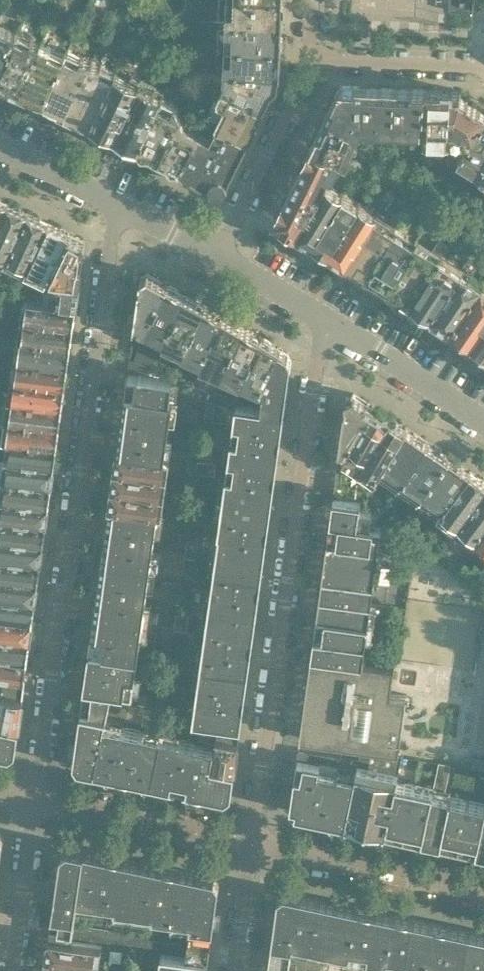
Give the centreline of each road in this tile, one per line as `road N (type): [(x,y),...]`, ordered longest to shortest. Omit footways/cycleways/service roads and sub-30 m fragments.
road 1 (residential): [(35,798),(117,203)]
road 2 (residential): [(326,320),(251,842)]
road 3 (residential): [(483,891),(251,842)]
road 4 (residential): [(251,842),(35,798)]
road 5 (residential): [(313,61),(217,255)]
road 6 (residential): [(483,425),(326,320)]
road 7 (residential): [(11,970),(35,798)]
road 8 (residential): [(483,66),(313,61)]
road 9 (residential): [(117,203),(0,146)]
road 10 (residential): [(251,842),(234,970)]
road 11 (residential): [(326,320),(217,255)]

